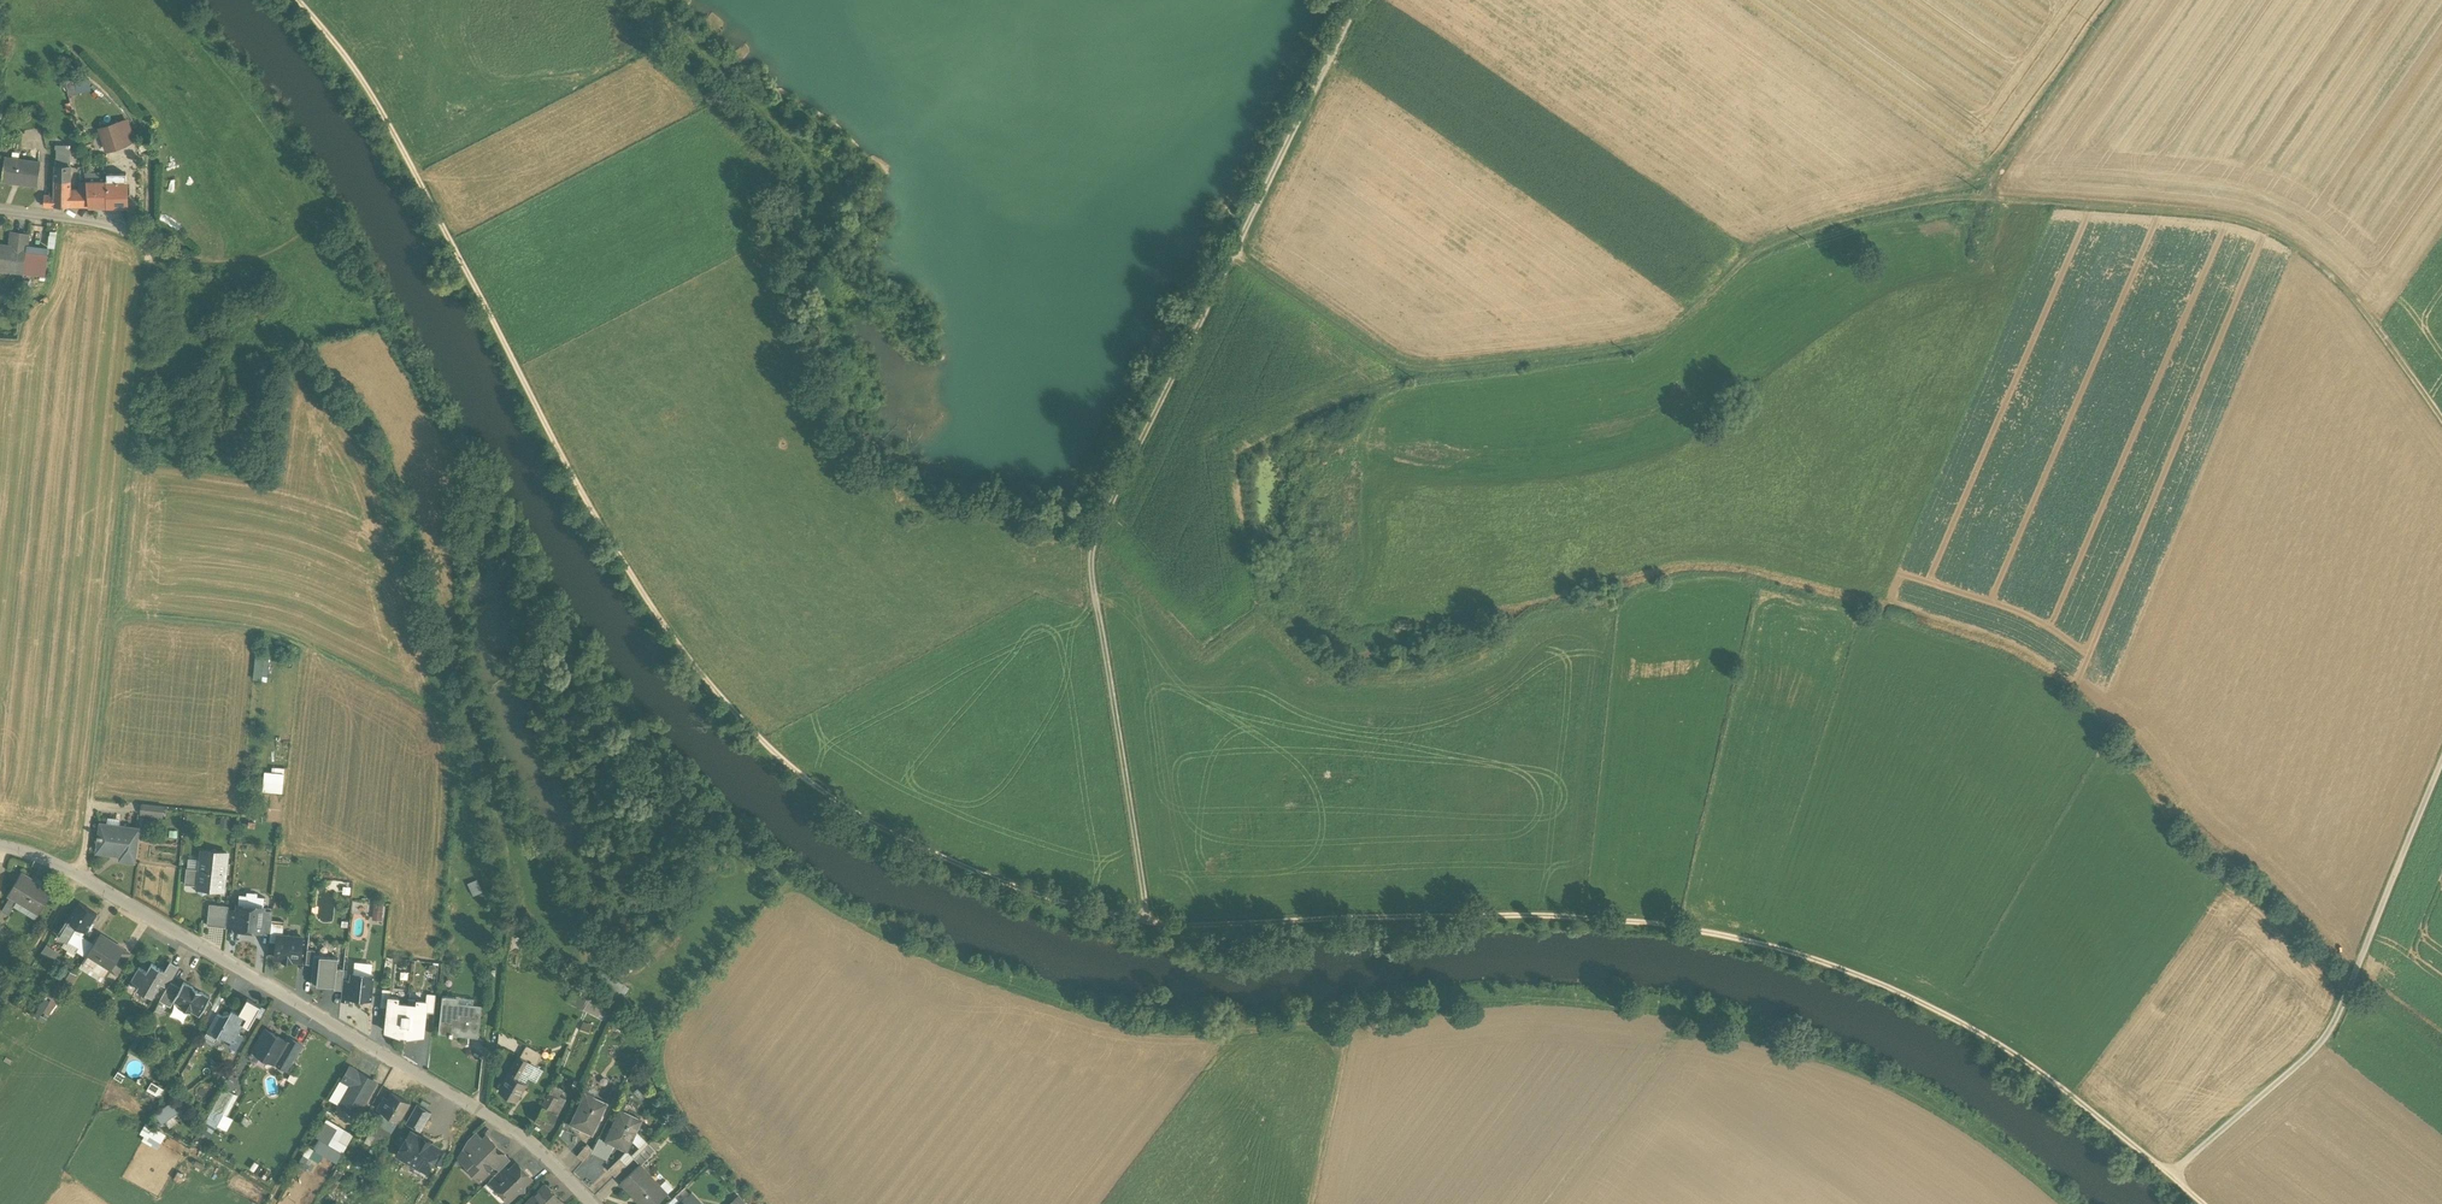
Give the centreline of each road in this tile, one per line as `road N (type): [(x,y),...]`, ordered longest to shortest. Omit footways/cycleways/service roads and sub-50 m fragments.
road 1 (track): [(299,0),(397,132),(626,561),(706,675),(792,773),(881,834),(1000,887),(1148,923),(1599,924),(1699,934),(1818,966),(1957,1024),(2029,1067),(2170,1174)]
road 2 (track): [(1348,1026),(1128,1036),(902,949),(727,845),(628,745),(514,538)]
road 3 (track): [(1148,923),(1091,549),(1358,0)]
road 4 (track): [(448,719),(379,469),(336,409),(241,316),(169,274),(151,250),(112,618)]
road 5 (track): [(471,474),(463,657),(491,759),(525,839),(605,959),(642,945),(642,907),(530,671),(522,623),(555,614)]
road 6 (track): [(1977,207),(1877,221),(1757,263),(1650,351),(1472,378),(1420,378),(1397,366),(1234,252)]
road 7 (track): [(2441,417),(2363,306),(2310,254),(2272,232),(2179,216),(1977,207),(2120,0)]
road 8 (track): [(2055,1203),(1972,1137),(1883,1090),(1622,1011),(1469,1011),(1348,1026)]
road 9 (residential): [(0,847),(78,878),(480,1114),(530,1145),(594,1203)]
road 10 (track): [(426,1203),(480,1114),(504,930),(505,904),(448,719)]
road 11 (track): [(2441,759),(2331,1028),(2170,1174)]
road 12 (track): [(498,518),(334,230)]
road 13 (track): [(334,230),(260,111),(164,0)]
road 14 (track): [(112,618),(274,636),(354,670)]
road 15 (track): [(334,230),(294,259),(209,264),(144,247)]
road 16 (track): [(90,802),(112,618)]
road 17 (track): [(1313,1203),(1348,1026)]
road 18 (track): [(0,1013),(78,878)]

